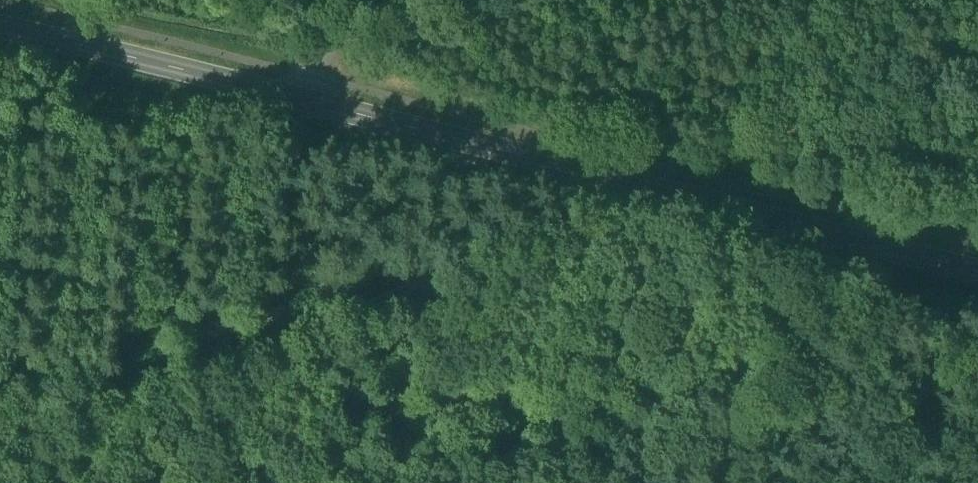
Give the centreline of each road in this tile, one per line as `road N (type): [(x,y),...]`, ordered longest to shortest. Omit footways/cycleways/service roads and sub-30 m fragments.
road 1 (tertiary): [(312,96),(977,275)]
road 2 (track): [(492,282),(6,482)]
road 3 (tertiary): [(0,20),(312,96)]
road 4 (track): [(831,211),(749,414)]
road 5 (track): [(642,188),(567,248),(492,282)]
road 6 (residential): [(312,96),(341,27),(405,0)]

